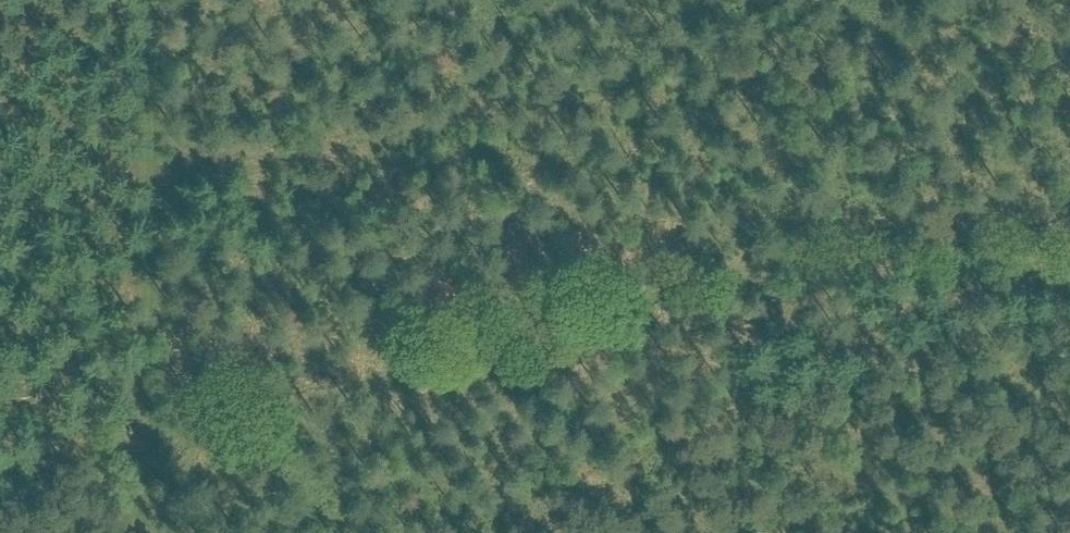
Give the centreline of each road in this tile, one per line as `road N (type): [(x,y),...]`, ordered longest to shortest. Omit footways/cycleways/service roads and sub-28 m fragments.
road 1 (track): [(1069,271),(905,263),(664,289),(546,314),(131,434),(0,452)]
road 2 (track): [(148,0),(134,532)]

